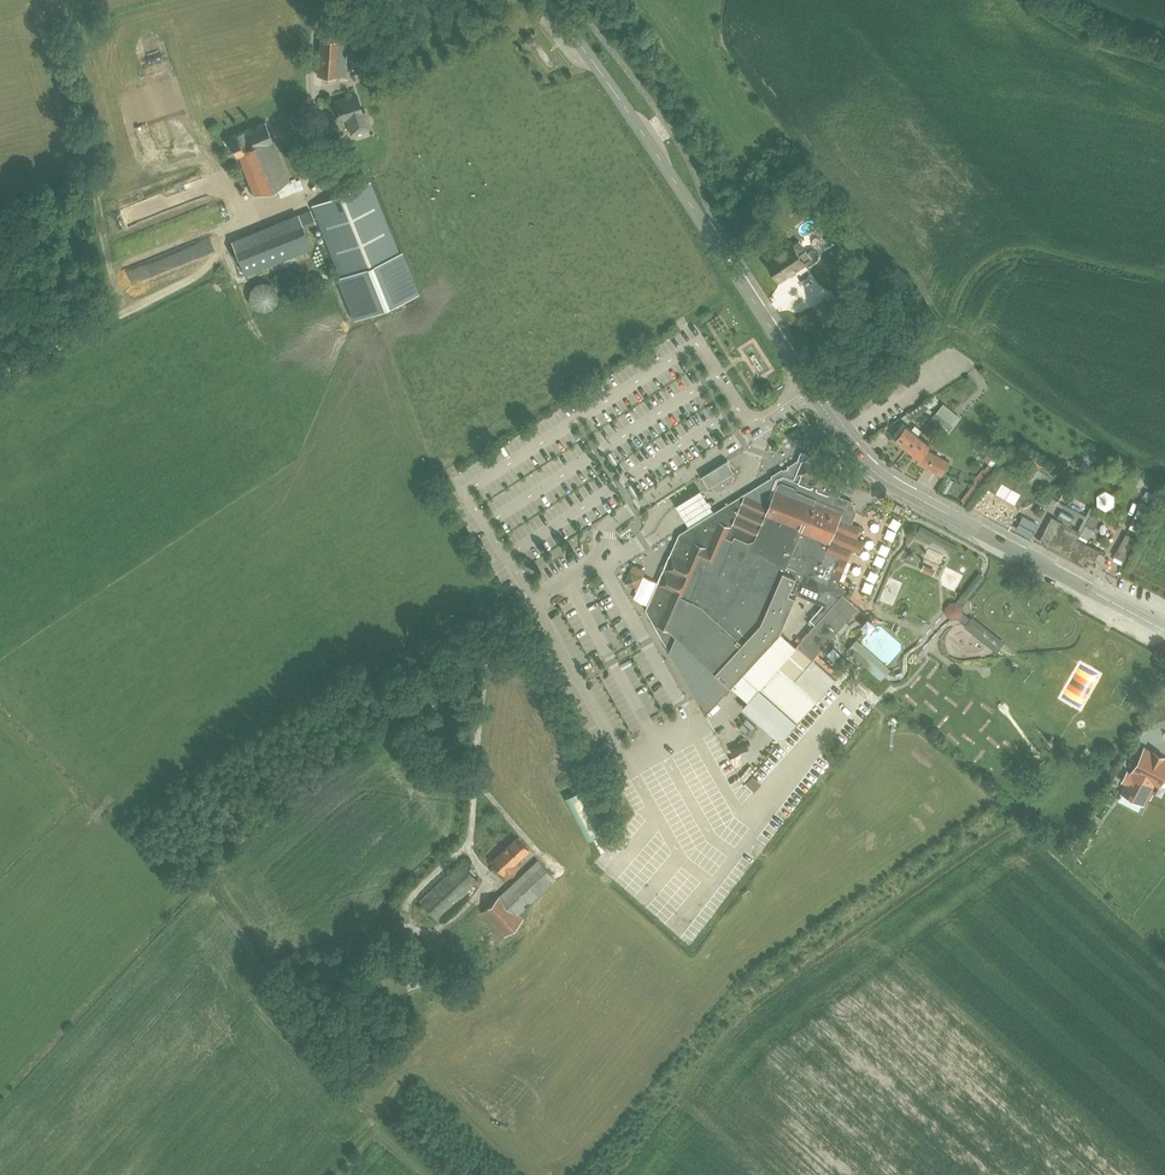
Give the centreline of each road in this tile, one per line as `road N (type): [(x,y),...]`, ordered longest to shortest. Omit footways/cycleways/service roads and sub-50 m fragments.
road 1 (secondary): [(1164,630),(899,488),(855,453),(620,100),(544,0)]
road 2 (track): [(0,380),(209,271),(229,223),(317,182),(323,146),(308,76),(322,0)]
road 3 (track): [(0,196),(74,177),(130,312)]
road 4 (track): [(312,94),(337,91),(511,0)]

